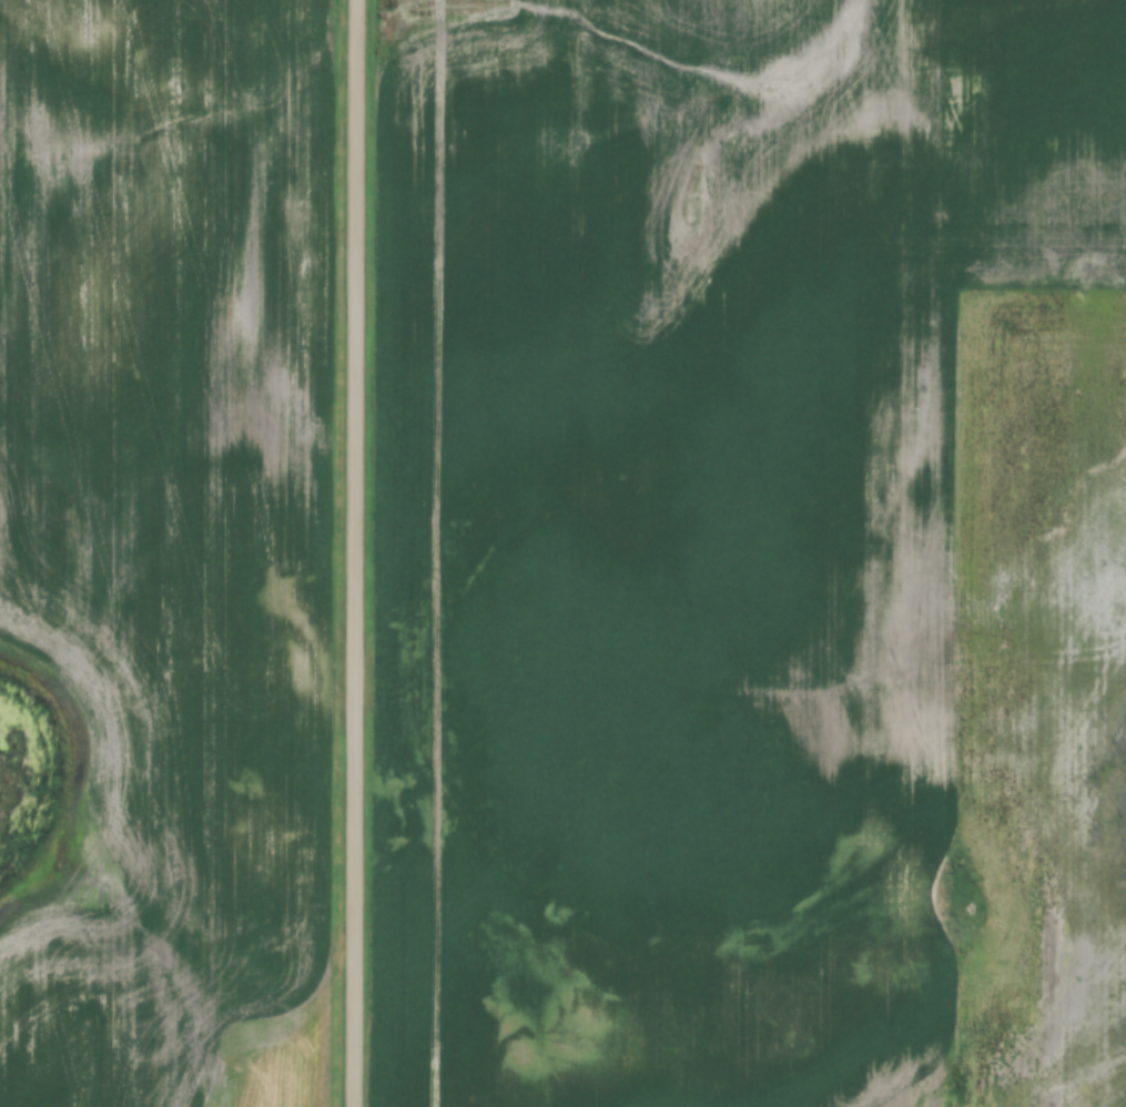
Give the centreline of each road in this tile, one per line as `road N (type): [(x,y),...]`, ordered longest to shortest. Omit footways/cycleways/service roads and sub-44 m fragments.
road 1 (residential): [(358,0),(354,1106)]

